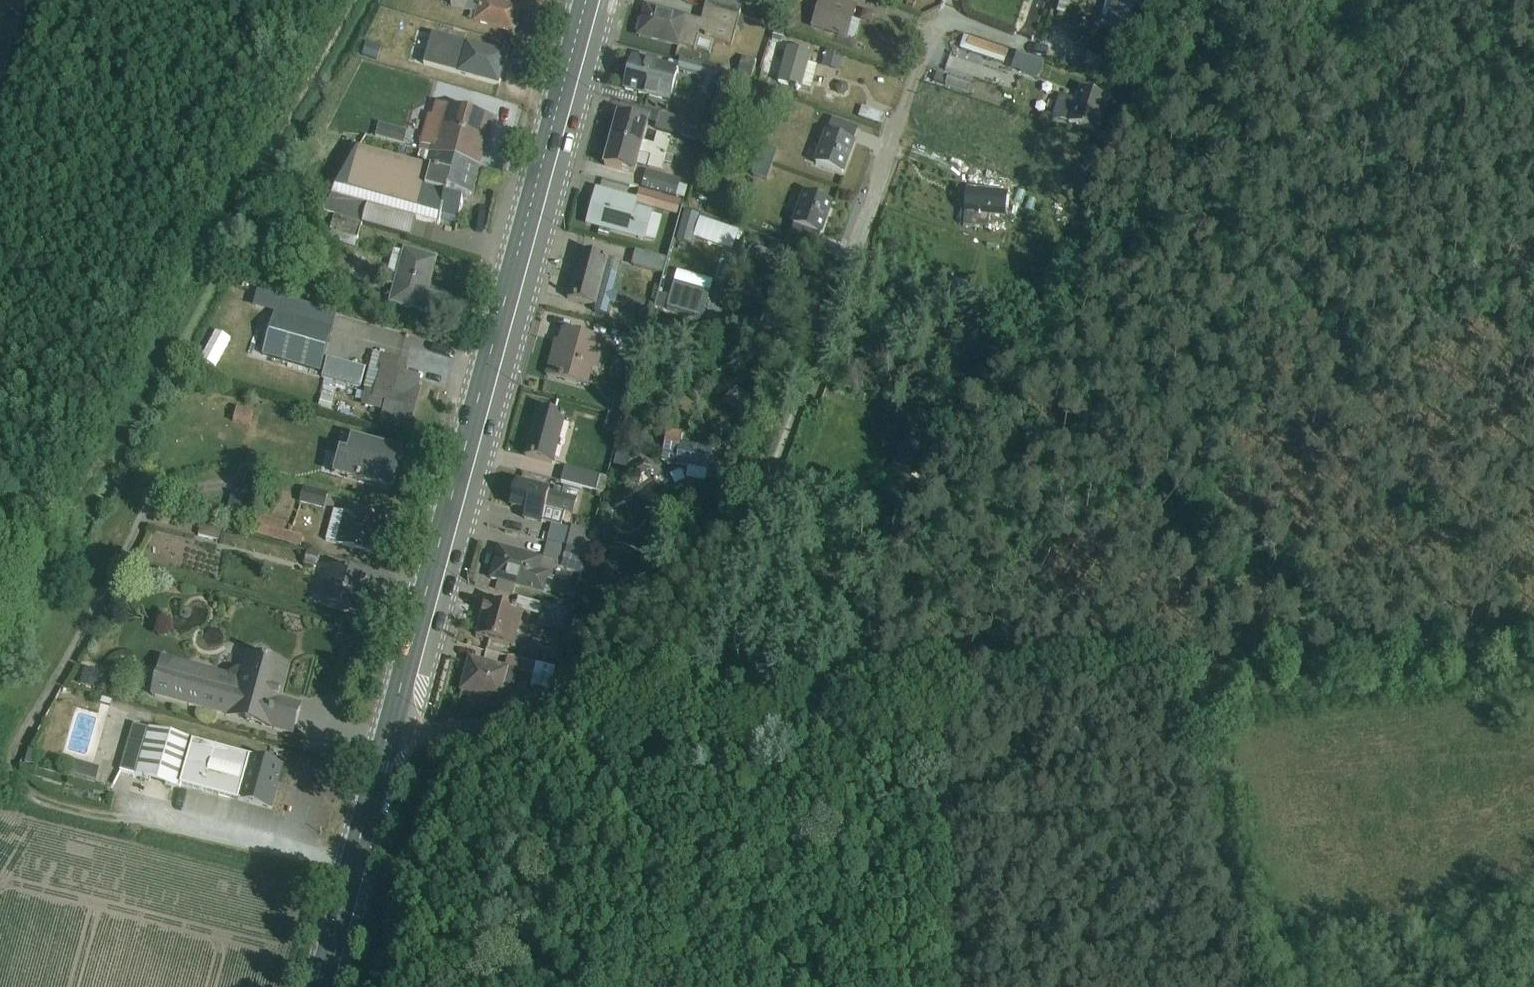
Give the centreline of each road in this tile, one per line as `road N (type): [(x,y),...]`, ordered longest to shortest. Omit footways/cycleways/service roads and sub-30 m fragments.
road 1 (residential): [(1032,50),(963,26),(945,30),(929,50),(688,716)]
road 2 (primary): [(389,729),(585,0)]
road 3 (track): [(0,786),(352,870)]
road 4 (track): [(1200,689),(1533,654)]
road 5 (track): [(893,704),(1200,689)]
road 6 (residential): [(389,729),(430,736),(688,716)]
road 7 (primary): [(320,986),(389,729)]
road 8 (residential): [(688,716),(893,704)]

